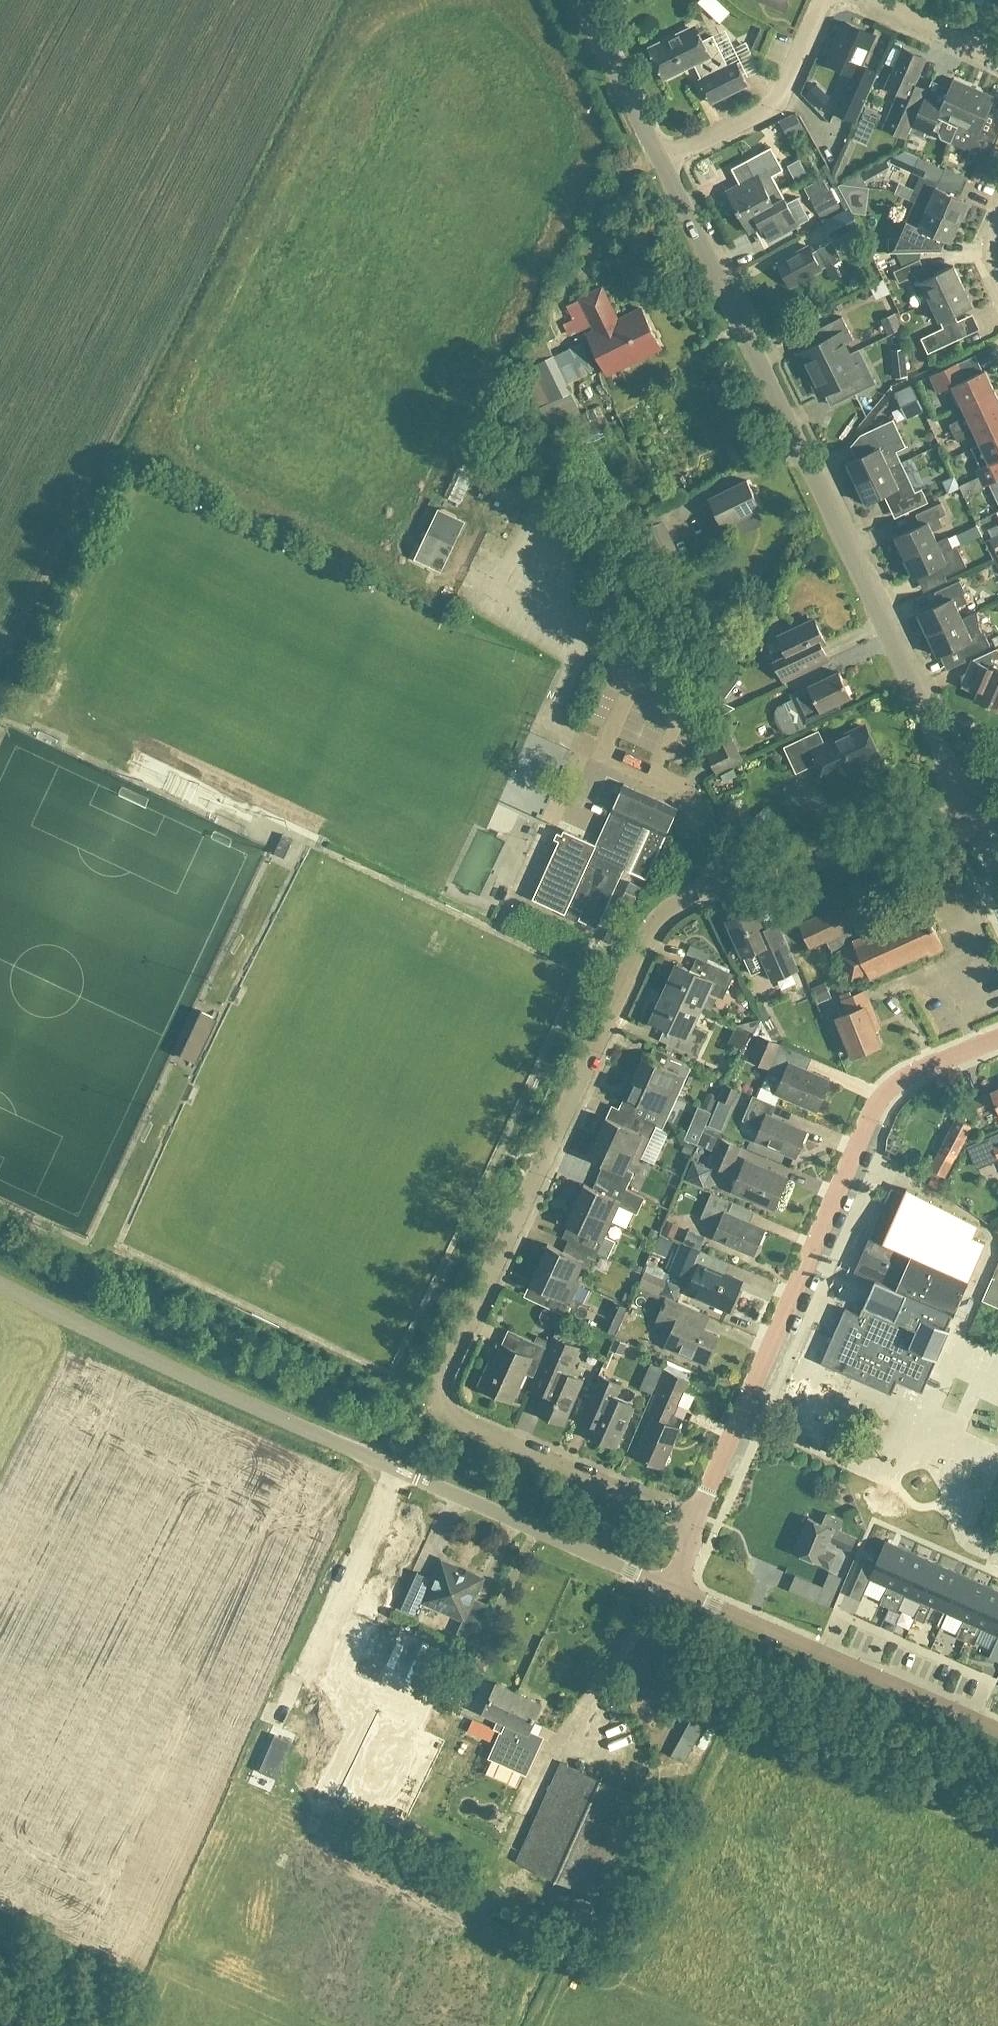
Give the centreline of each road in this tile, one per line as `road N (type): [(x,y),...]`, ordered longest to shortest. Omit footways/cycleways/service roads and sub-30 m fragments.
road 1 (unclassified): [(704,1529),(460,1421),(440,1404),(447,1376),(660,914),(757,865),(873,834),(960,796)]
road 2 (unclassified): [(678,1593),(311,1434),(0,1286)]
road 3 (tertiary): [(960,796),(741,313),(661,161)]
road 4 (residential): [(704,1529),(894,1091),(997,1040)]
road 5 (residential): [(997,1734),(678,1593)]
road 6 (unclassified): [(822,0),(775,104),(661,161)]
road 7 (tertiary): [(661,161),(579,0)]
road 8 (unclassified): [(997,57),(868,0)]

